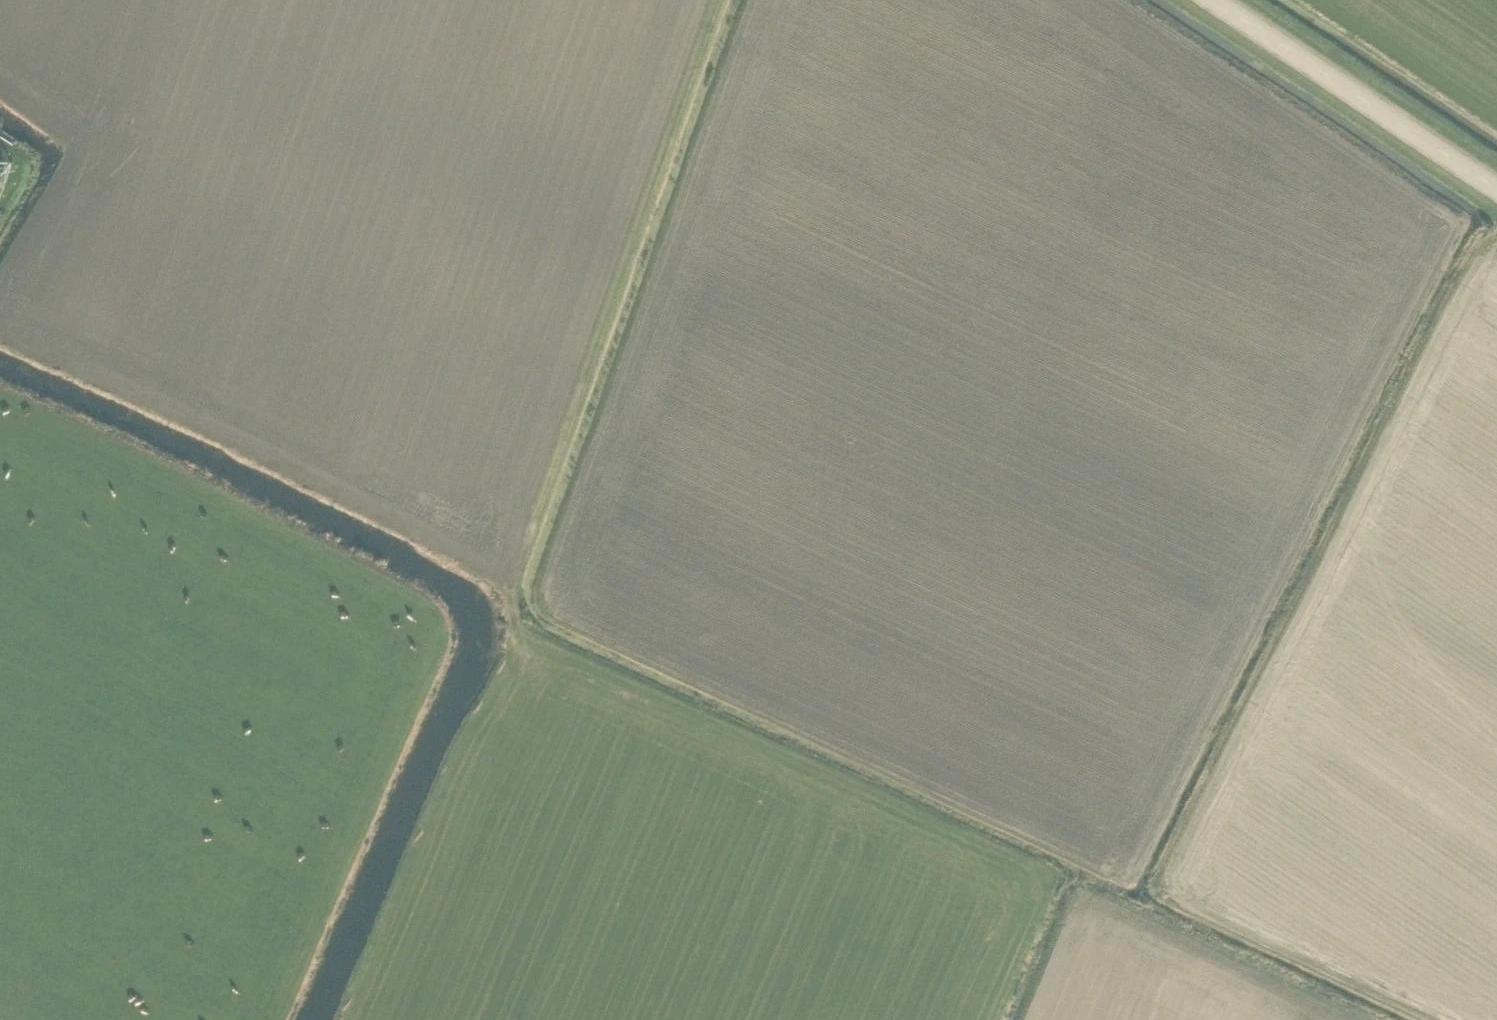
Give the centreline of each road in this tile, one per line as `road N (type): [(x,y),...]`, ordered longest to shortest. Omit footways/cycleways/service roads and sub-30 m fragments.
road 1 (tertiary): [(1496,188),(1214,0)]

